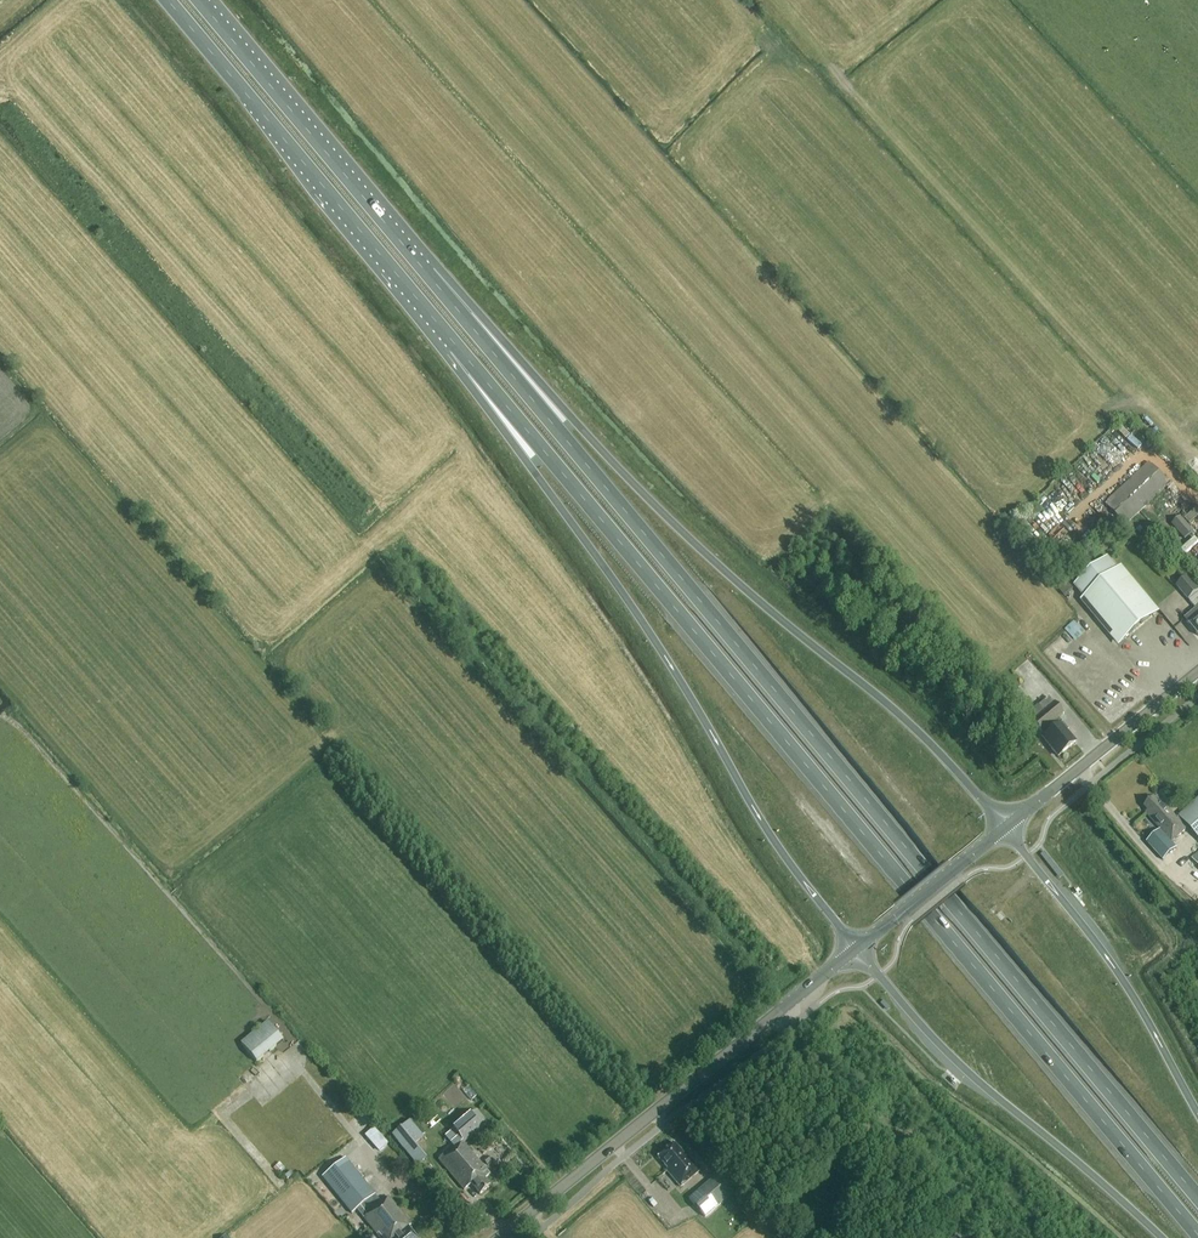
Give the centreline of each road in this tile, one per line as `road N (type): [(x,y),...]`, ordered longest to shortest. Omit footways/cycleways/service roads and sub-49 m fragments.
road 1 (trunk): [(1197,1197),(428,274)]
road 2 (trunk): [(458,348),(1197,1235)]
road 3 (trunk): [(1005,829),(939,752),(707,556),(428,274)]
road 4 (trunk): [(458,348),(523,458),(689,693),(771,837),(856,948)]
road 5 (tertiary): [(499,1237),(856,948)]
road 6 (trunk): [(166,0),(458,348)]
road 7 (trunk): [(856,948),(969,1073),(1161,1237)]
road 8 (trunk): [(428,274),(199,0)]
road 9 (trunk): [(1197,1114),(1123,980),(1005,829)]
road 10 (tertiary): [(1005,829),(1197,672)]
road 11 (tertiary): [(856,948),(1005,829)]

